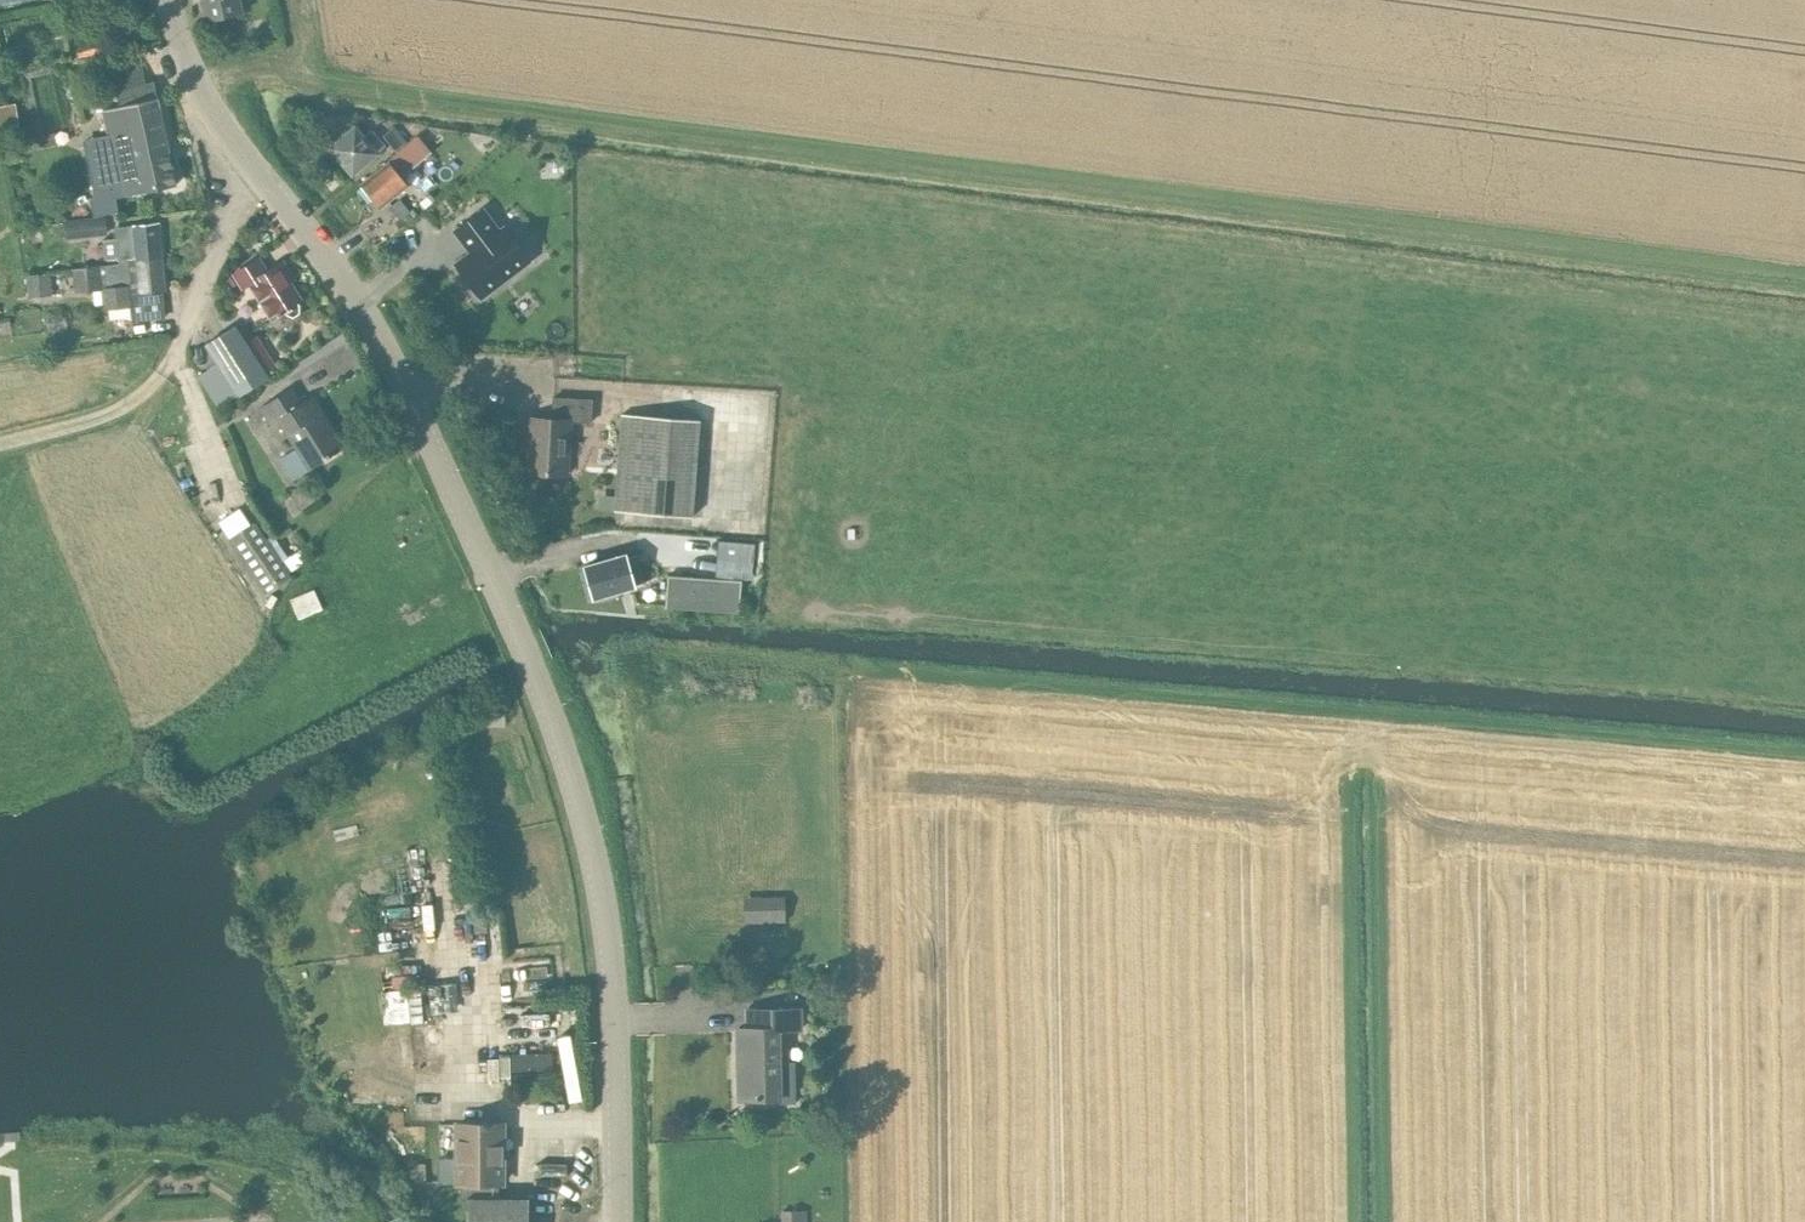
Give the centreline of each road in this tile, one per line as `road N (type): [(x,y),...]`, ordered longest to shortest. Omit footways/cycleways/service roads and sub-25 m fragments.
road 1 (unclassified): [(619,1221),(609,941),(553,723),(374,328),(211,111),(167,0)]
road 2 (track): [(0,444),(116,411),(160,374)]

